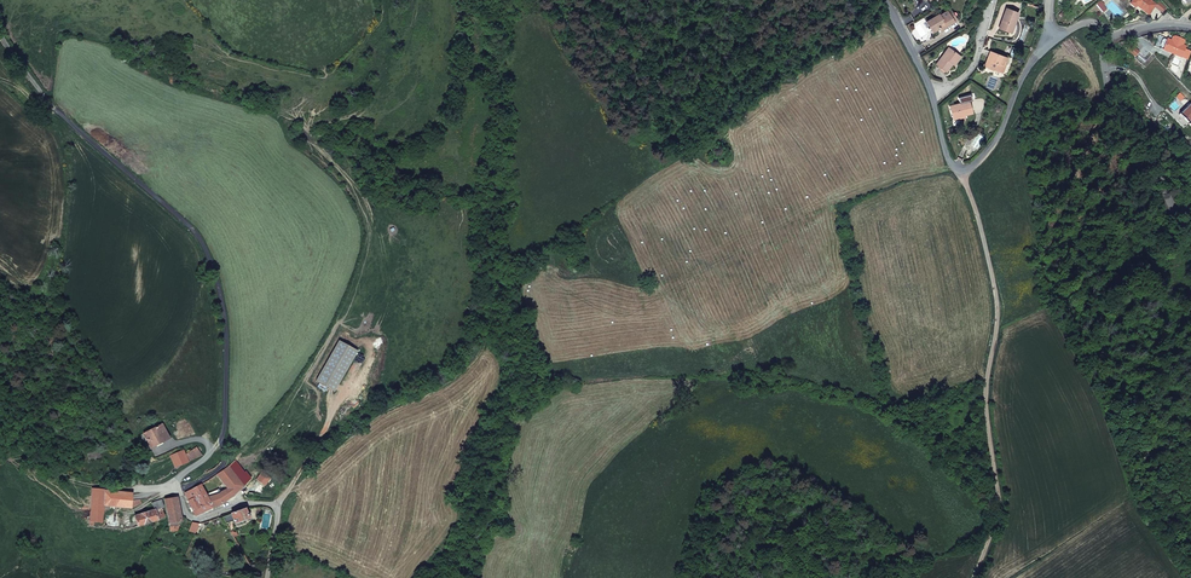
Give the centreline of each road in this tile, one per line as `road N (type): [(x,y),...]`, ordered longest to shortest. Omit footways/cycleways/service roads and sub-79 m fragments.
road 1 (unclassified): [(268,577),(279,505),(200,519),(190,517),(180,491),(223,466),(226,454),(226,329),(208,256),(189,225),(63,116),(18,62)]
road 2 (track): [(963,172),(1002,300),(992,379),(1006,506)]
road 3 (unclassified): [(932,95),(950,160),(963,172),(999,130),(1049,38)]
road 4 (residential): [(1106,38),(1101,56),(1110,114),(1190,239)]

